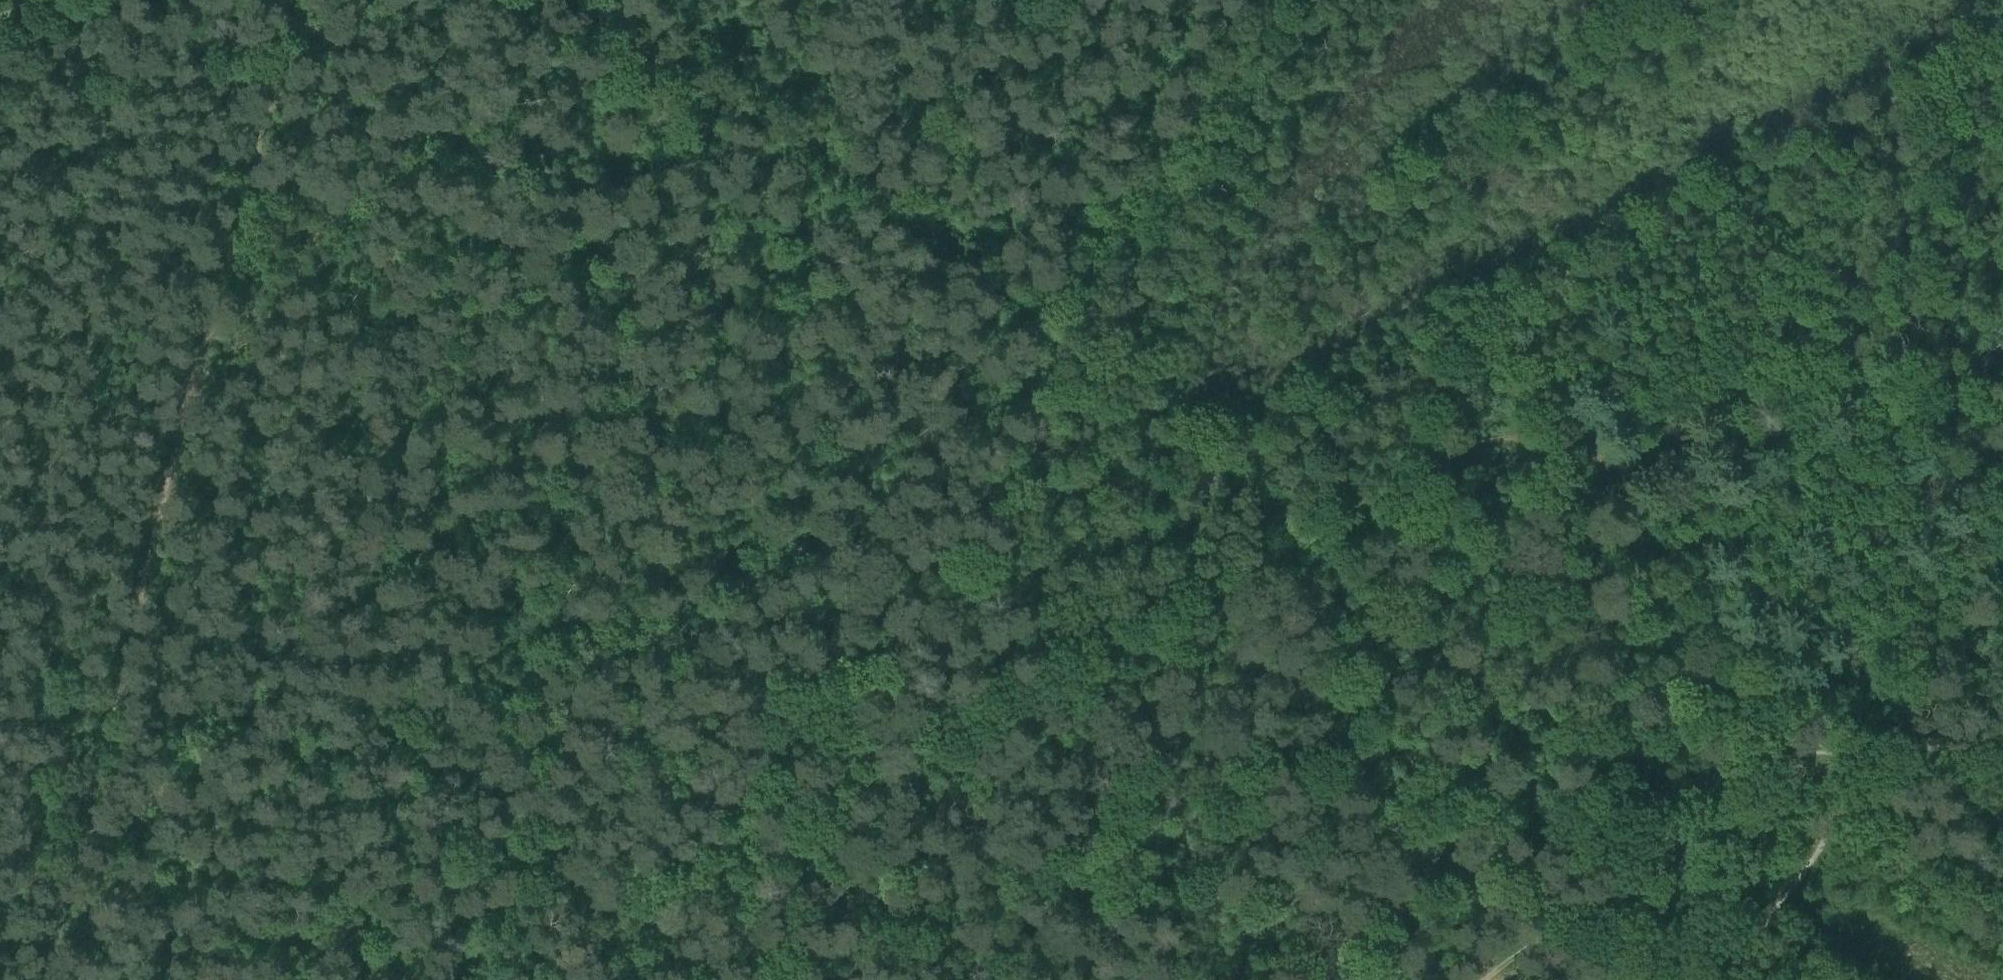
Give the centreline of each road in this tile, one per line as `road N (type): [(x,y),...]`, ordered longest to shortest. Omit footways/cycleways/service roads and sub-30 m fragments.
road 1 (track): [(44,979),(300,0)]
road 2 (track): [(1860,752),(1811,754),(1744,776),(1492,979)]
road 3 (track): [(1054,325),(1278,0)]
road 4 (track): [(1721,979),(1859,790),(1860,752)]
road 5 (track): [(2002,761),(1860,752)]

